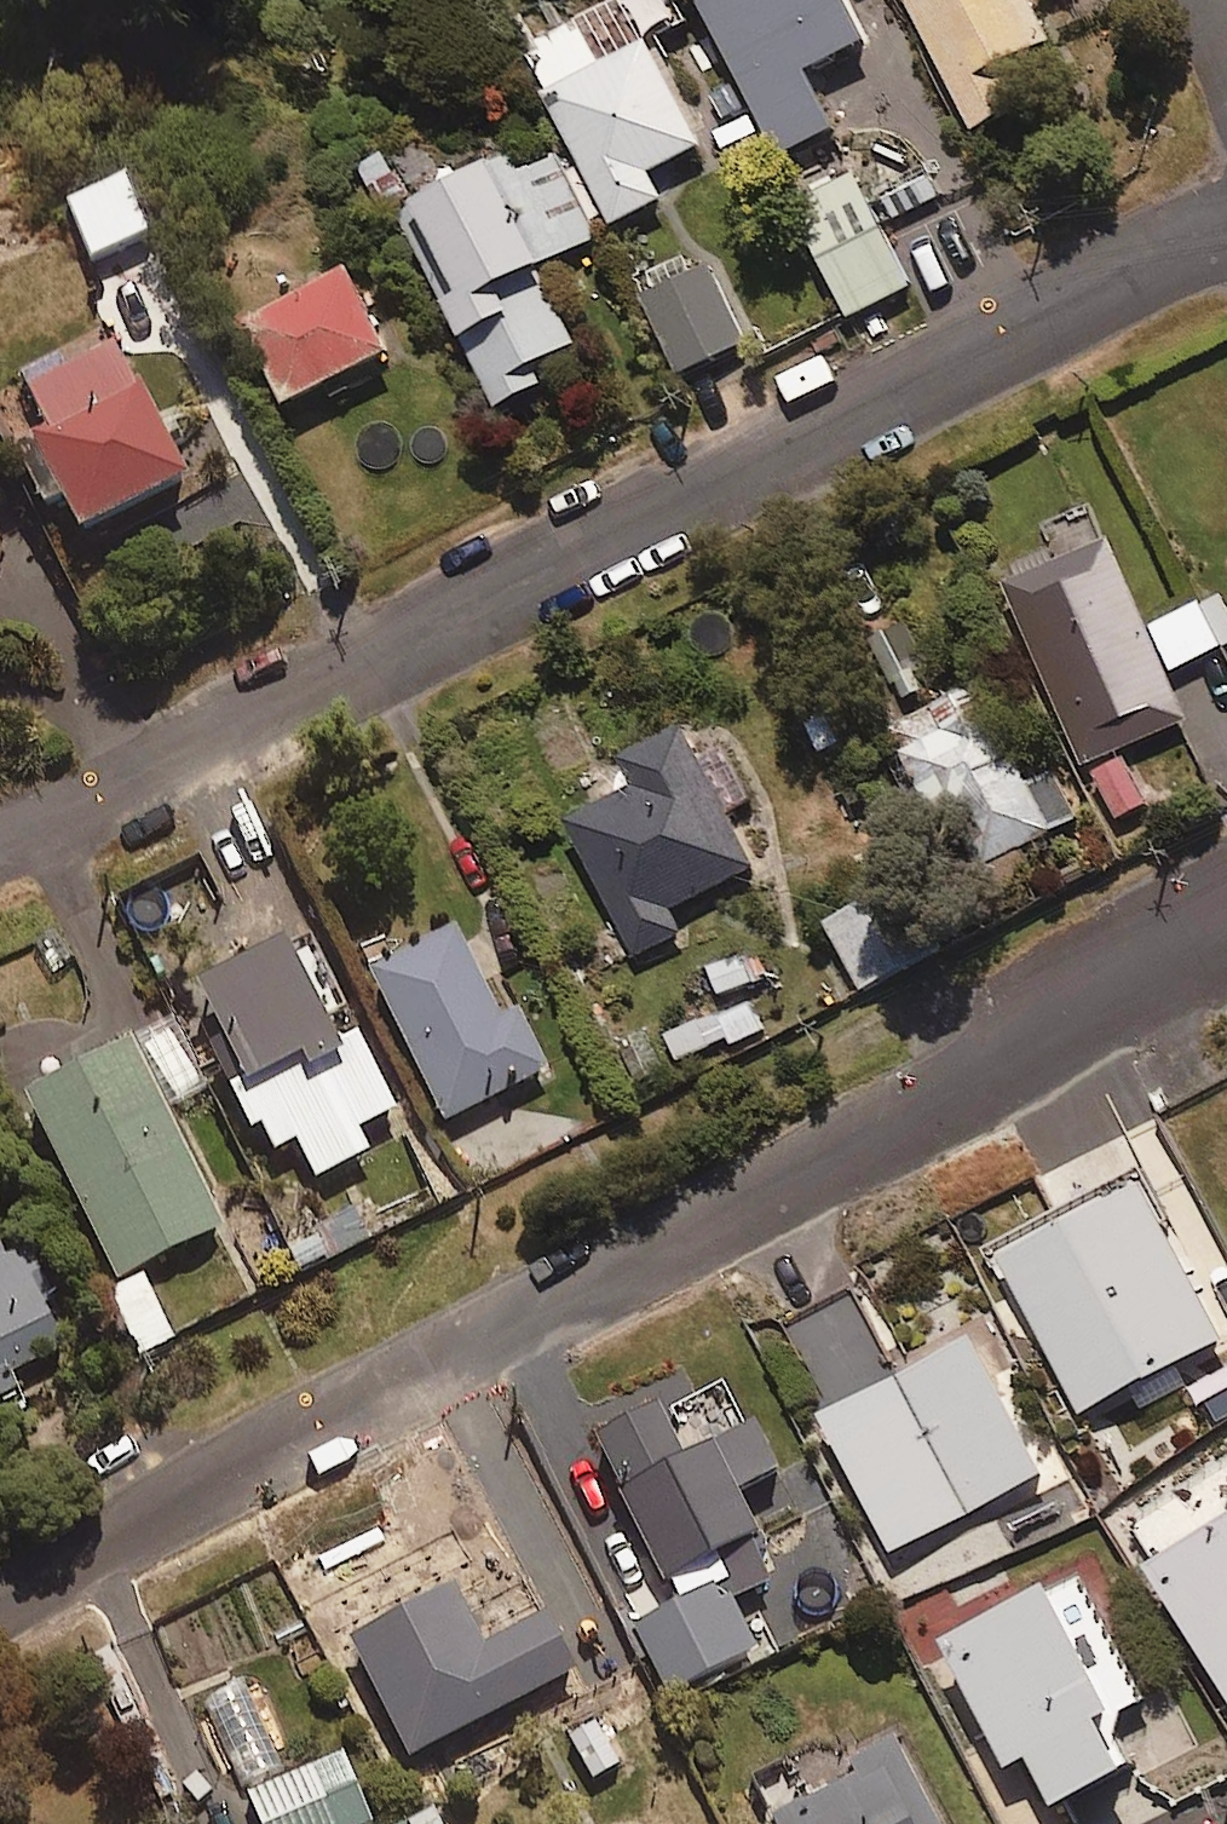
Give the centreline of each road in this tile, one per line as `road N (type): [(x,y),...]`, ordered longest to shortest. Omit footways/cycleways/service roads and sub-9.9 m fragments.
road 1 (residential): [(1226,944),(0,1590)]
road 2 (residential): [(0,848),(1226,219)]

